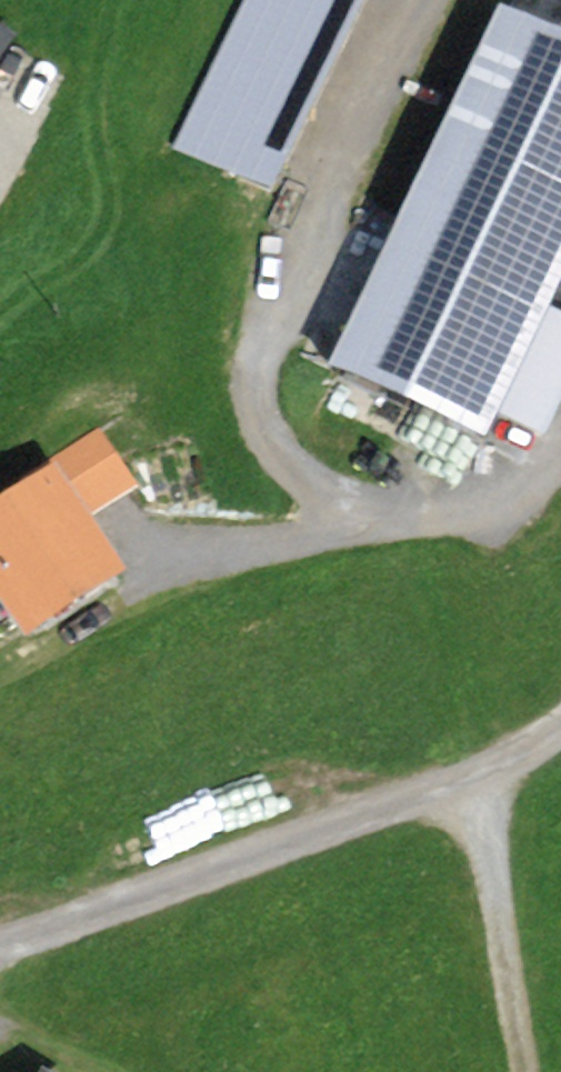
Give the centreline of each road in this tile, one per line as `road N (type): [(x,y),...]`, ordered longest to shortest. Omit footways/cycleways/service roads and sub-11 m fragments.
road 1 (track): [(417,0),(271,331),(259,379),(268,426),(292,466),(350,499),(416,510),(479,503),(517,487),(545,463),(560,433)]
road 2 (track): [(0,945),(479,774),(560,729)]
road 3 (track): [(529,1071),(479,774)]

